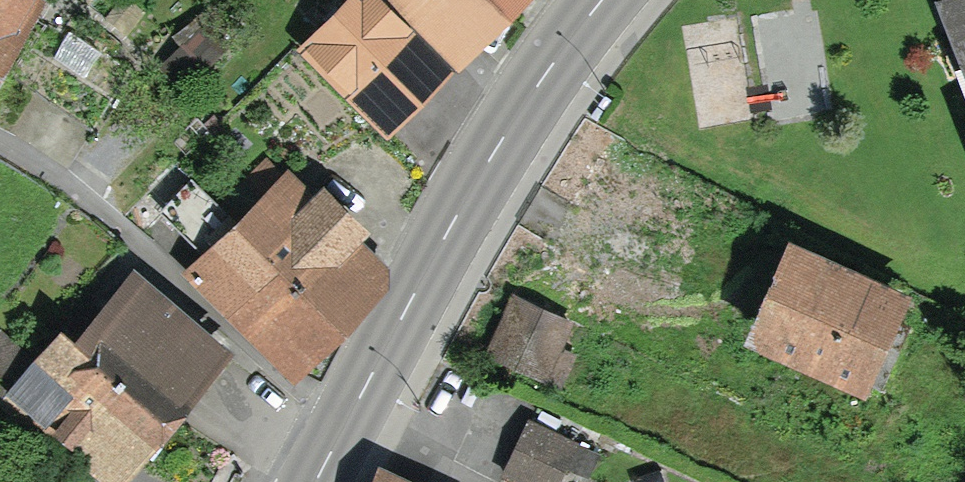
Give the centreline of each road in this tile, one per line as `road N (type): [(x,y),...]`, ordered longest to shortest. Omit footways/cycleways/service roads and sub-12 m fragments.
road 1 (primary): [(342,443),(543,92),(608,0)]
road 2 (residential): [(0,149),(101,208),(342,443)]

